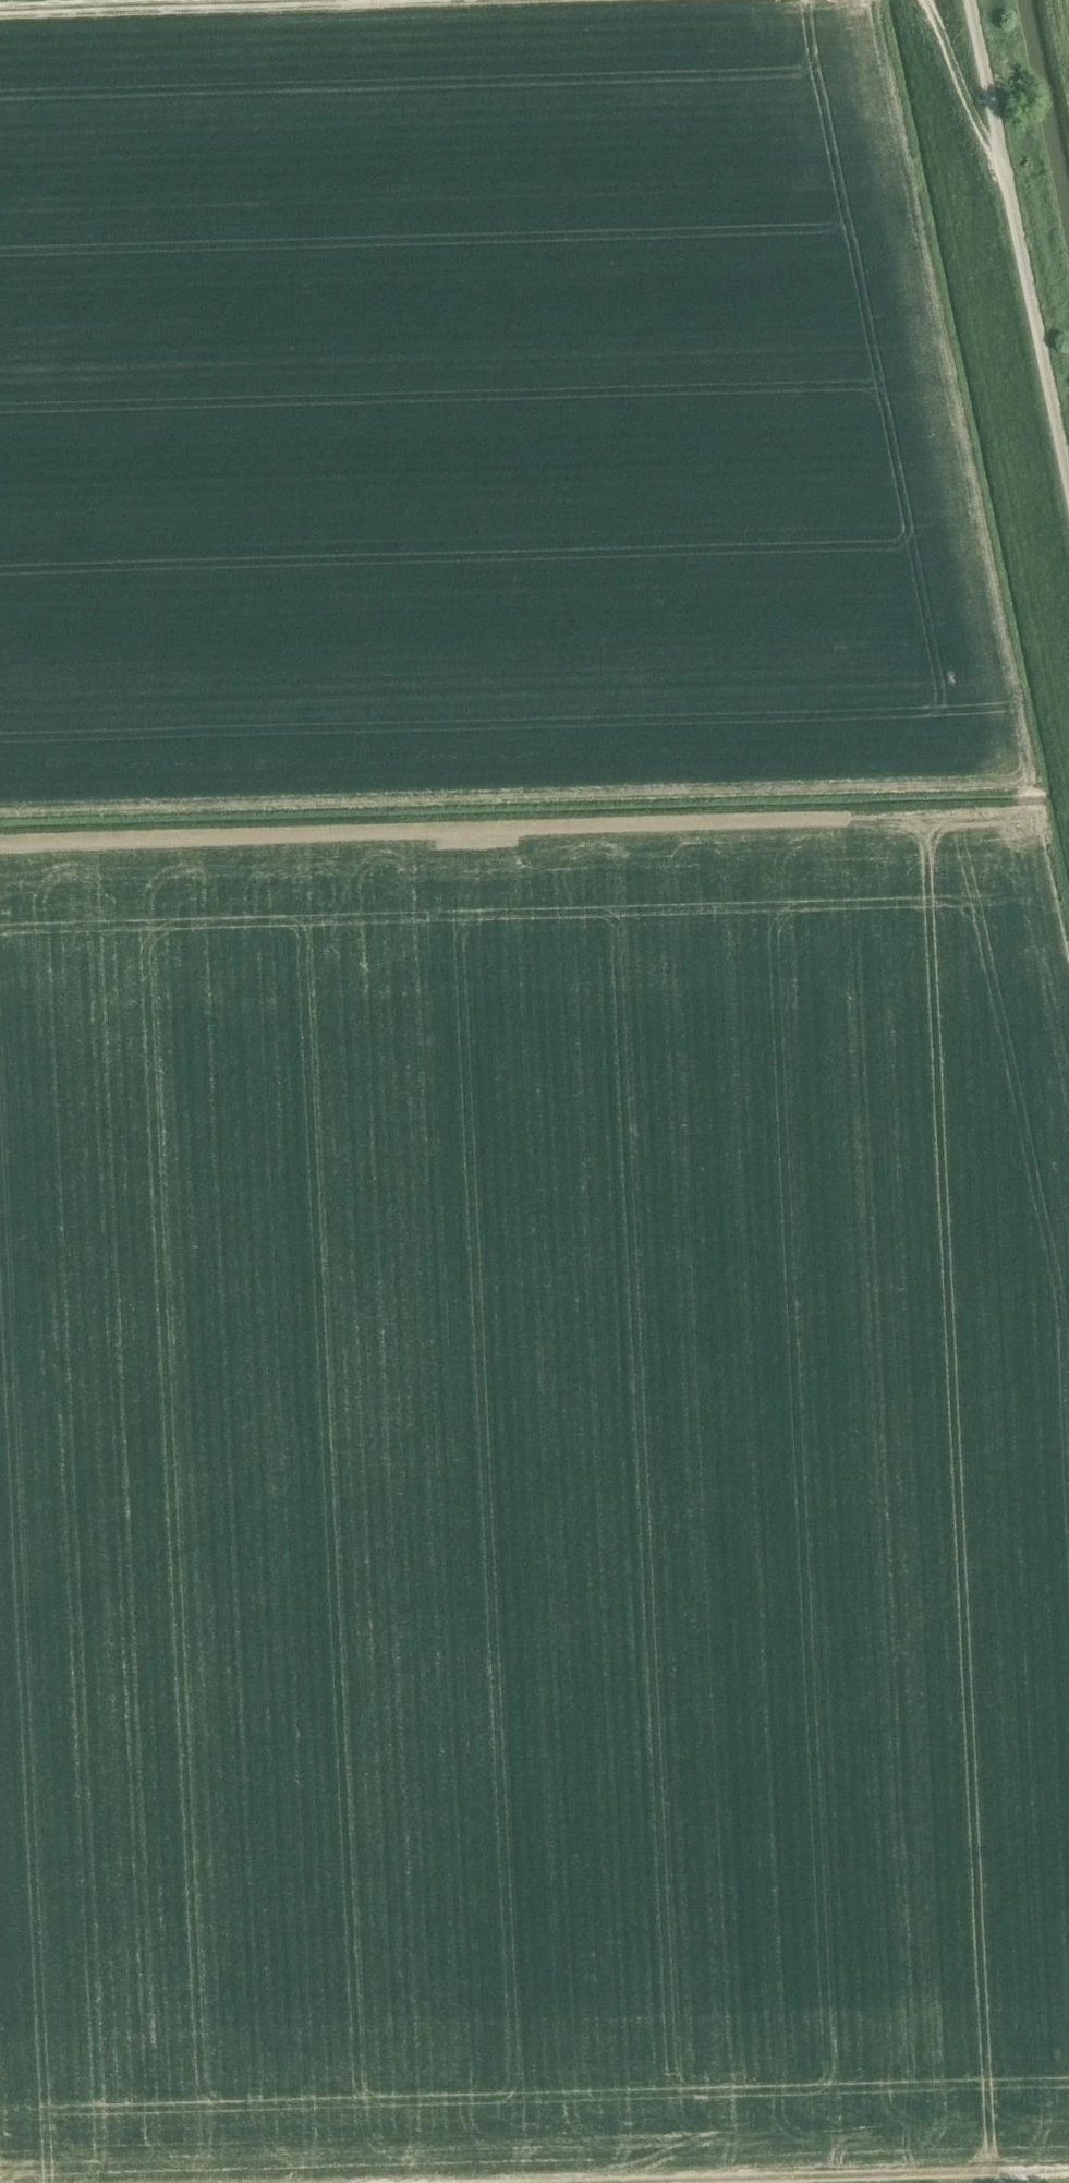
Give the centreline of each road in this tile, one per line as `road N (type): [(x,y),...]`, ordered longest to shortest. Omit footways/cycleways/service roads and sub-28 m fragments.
road 1 (unclassified): [(1068,526),(961,0)]
road 2 (track): [(1068,2175),(682,2182)]

